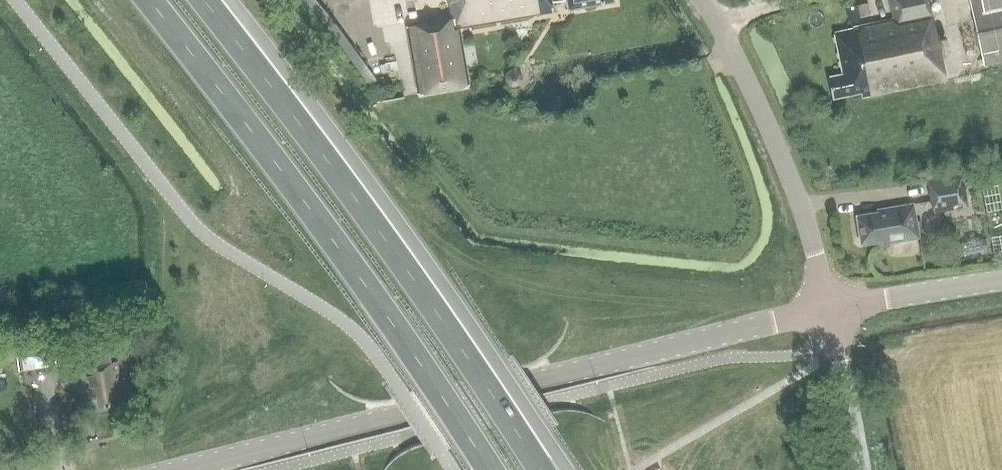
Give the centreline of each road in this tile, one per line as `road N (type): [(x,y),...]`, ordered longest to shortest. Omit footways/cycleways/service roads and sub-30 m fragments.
road 1 (tertiary): [(180,469),(831,308)]
road 2 (trunk): [(147,0),(270,157),(489,469)]
road 3 (trunk): [(541,469),(308,136),(203,0)]
road 4 (tertiary): [(831,308),(786,168),(703,0)]
road 5 (tertiary): [(831,308),(1001,280)]
road 6 (unclassified): [(864,469),(831,308)]

